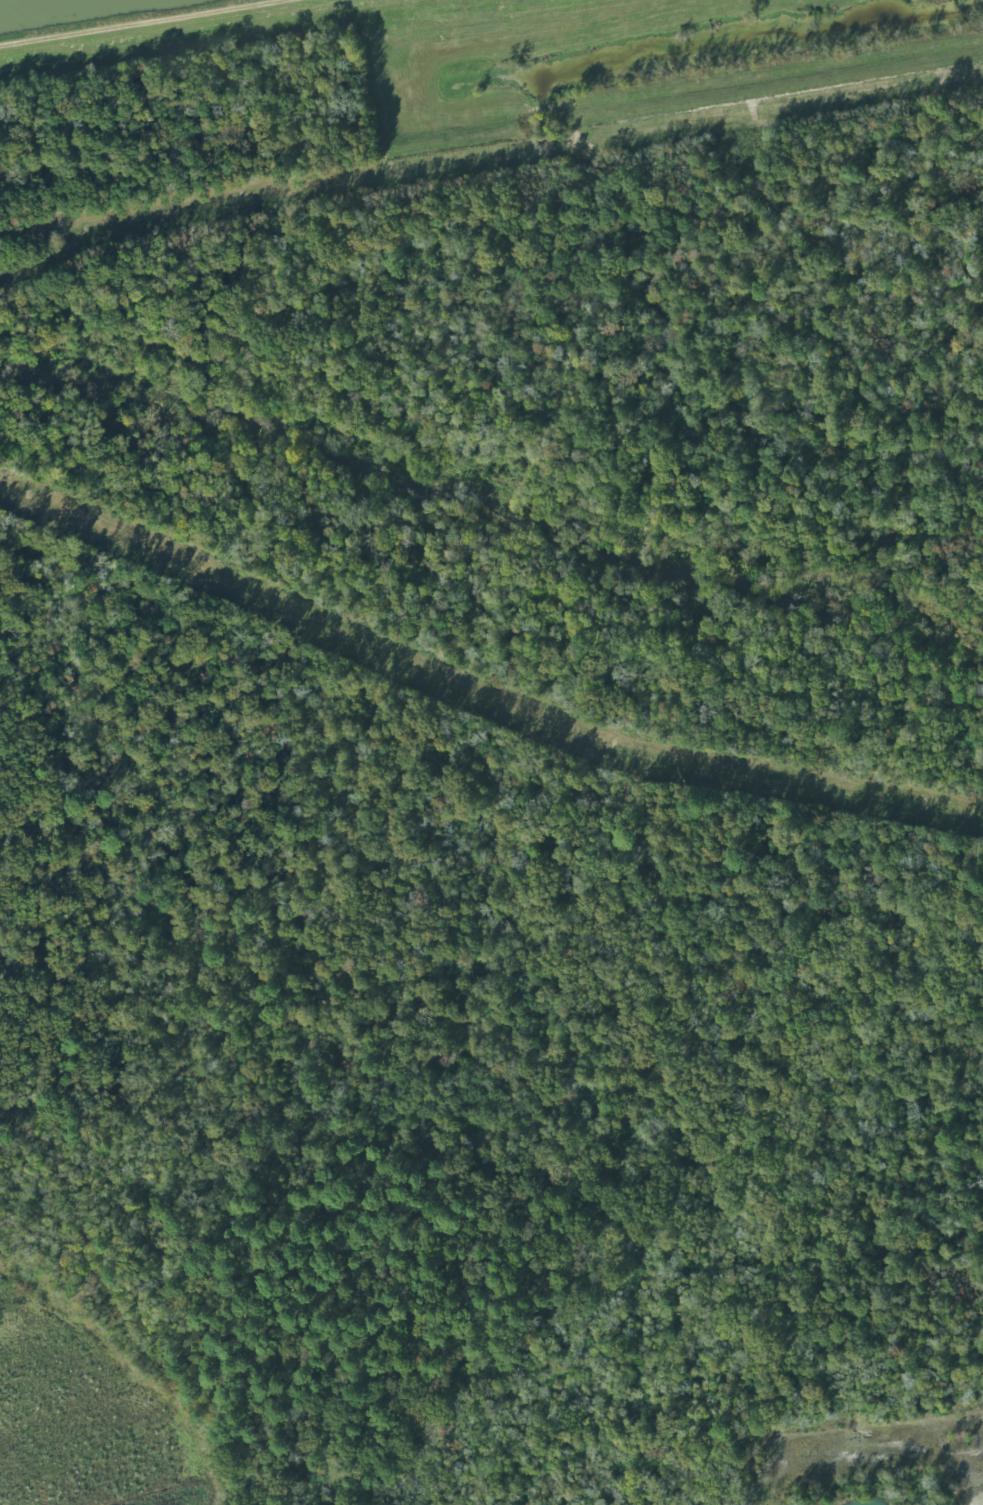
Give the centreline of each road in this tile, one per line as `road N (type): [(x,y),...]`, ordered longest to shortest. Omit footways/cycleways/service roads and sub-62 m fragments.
road 1 (residential): [(227,1504),(210,1437),(0,1243)]

